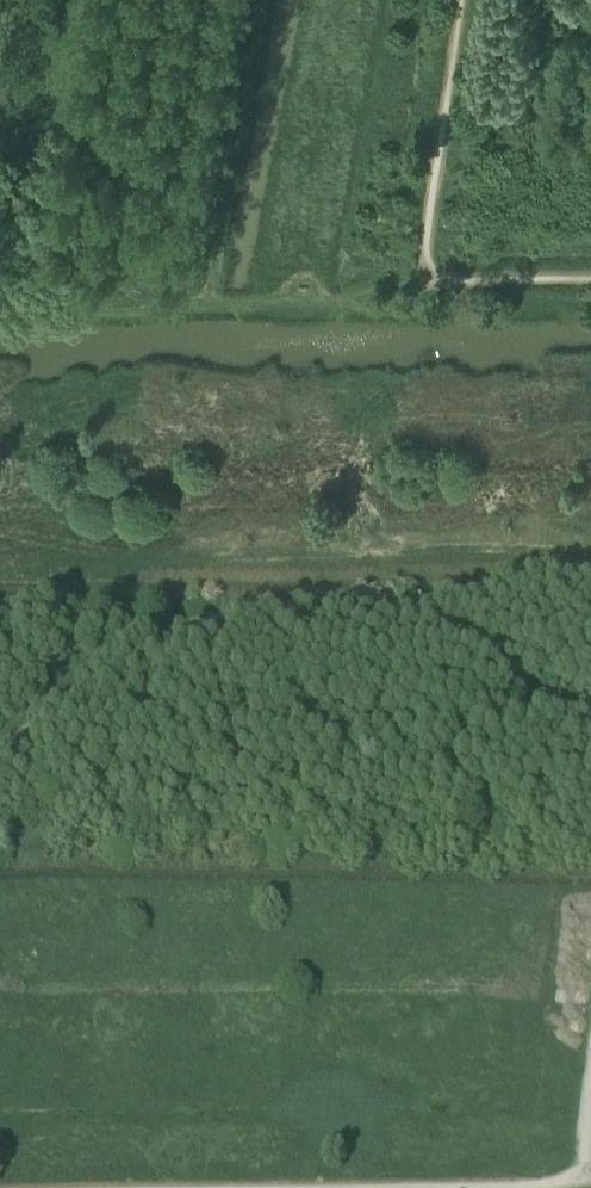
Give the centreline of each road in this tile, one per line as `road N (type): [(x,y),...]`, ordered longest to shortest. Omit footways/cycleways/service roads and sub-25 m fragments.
road 1 (track): [(590,736),(480,666),(373,613),(308,607),(195,620),(0,752)]
road 2 (track): [(464,0),(418,280),(590,280)]
road 3 (track): [(418,280),(330,302),(374,0)]
road 4 (track): [(330,302),(0,305)]
road 5 (track): [(365,1187),(590,1184)]

